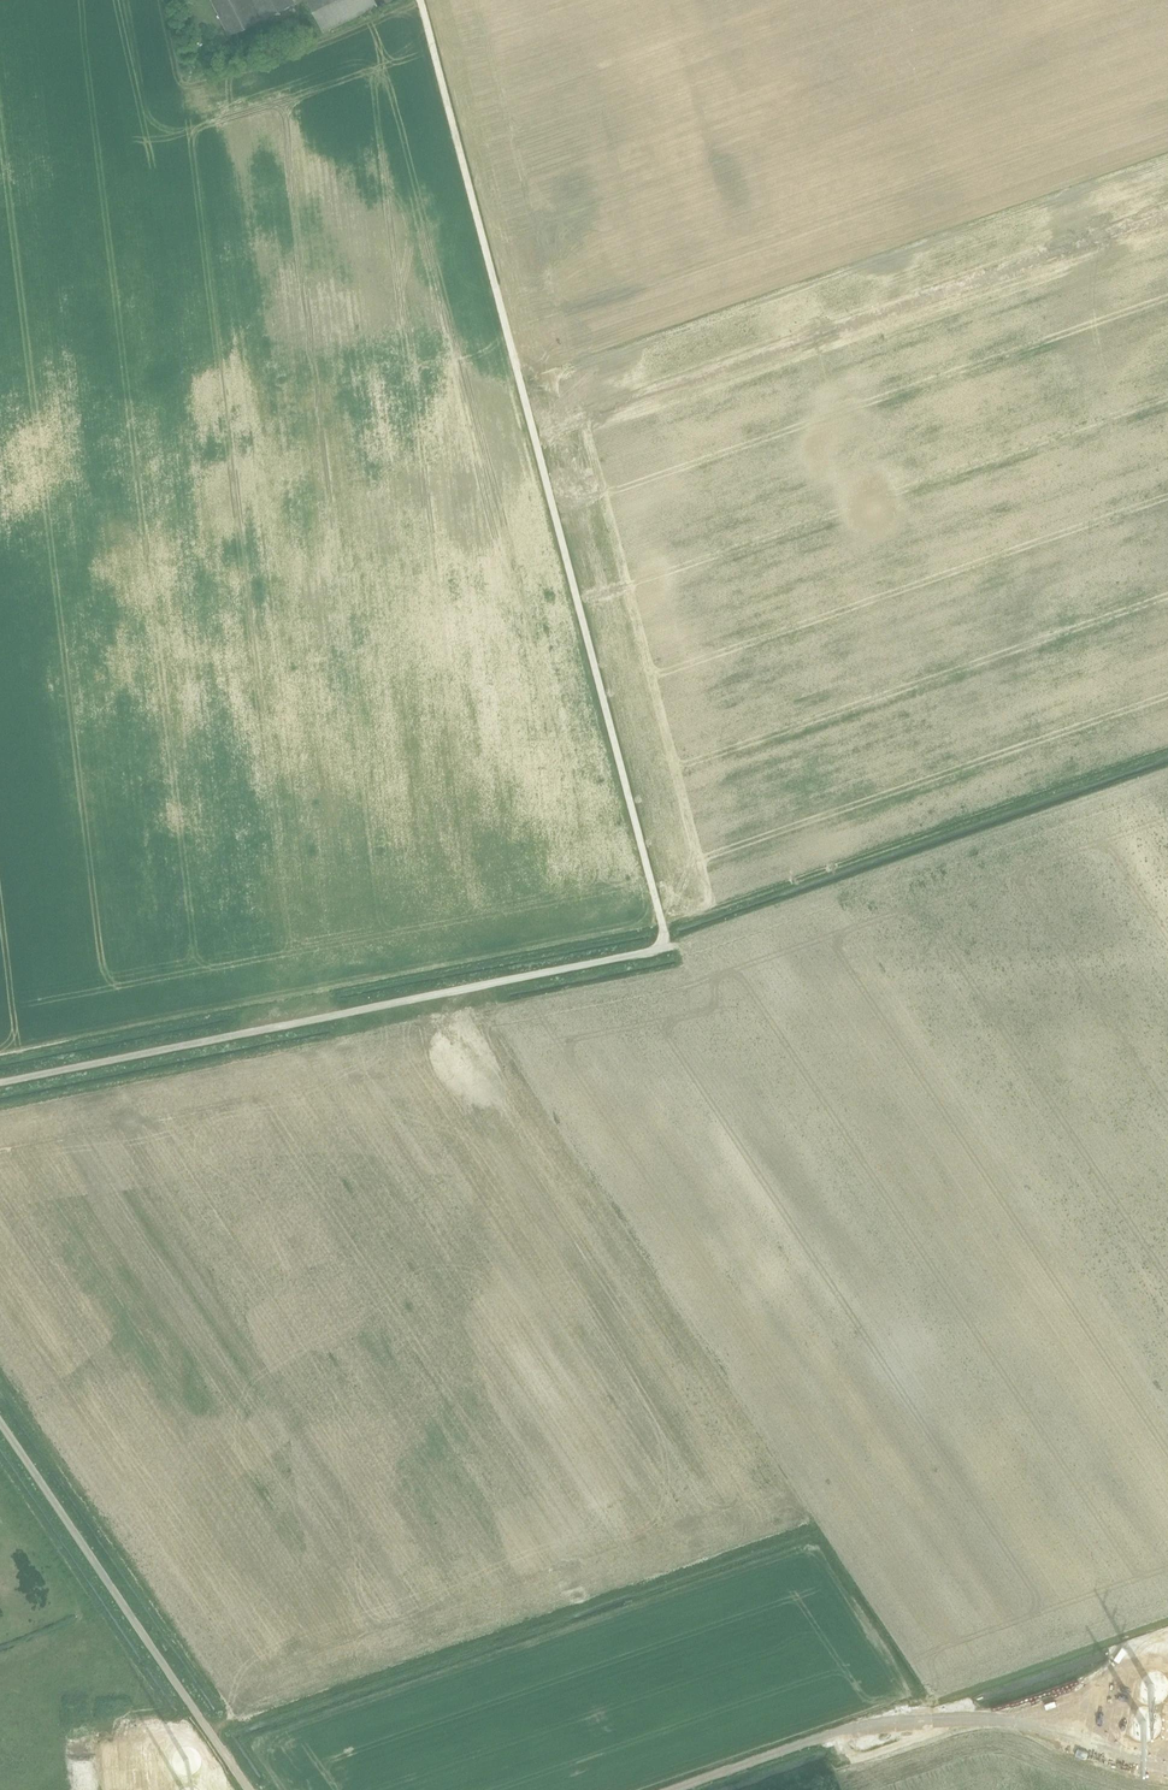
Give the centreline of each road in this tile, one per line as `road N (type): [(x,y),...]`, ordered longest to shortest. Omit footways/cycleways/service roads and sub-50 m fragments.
road 1 (track): [(0,1081),(668,947)]
road 2 (track): [(682,1789),(824,1740),(858,1760),(1167,1651)]
road 3 (unclassified): [(249,1789),(0,1419)]

